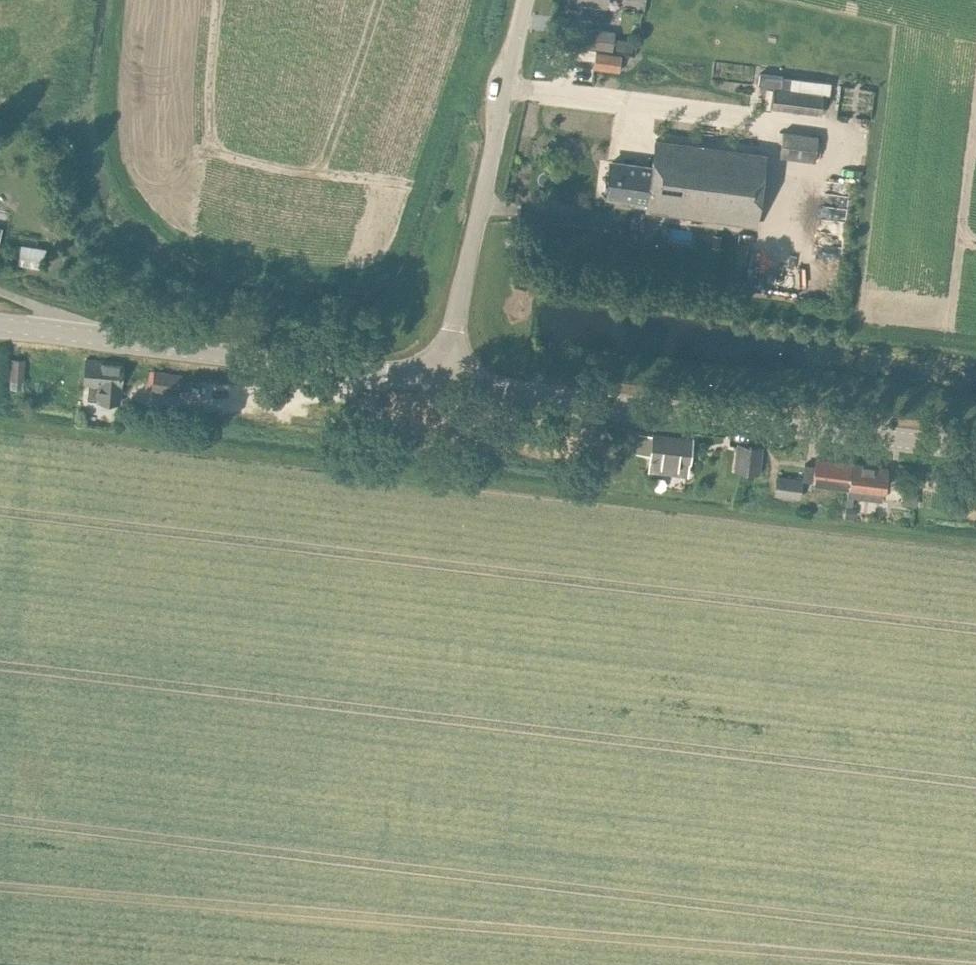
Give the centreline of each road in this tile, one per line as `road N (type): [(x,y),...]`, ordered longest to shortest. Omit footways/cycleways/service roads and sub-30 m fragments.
road 1 (secondary): [(975,449),(440,381)]
road 2 (secondary): [(440,381),(0,324)]
road 3 (unclassified): [(440,381),(526,0)]

